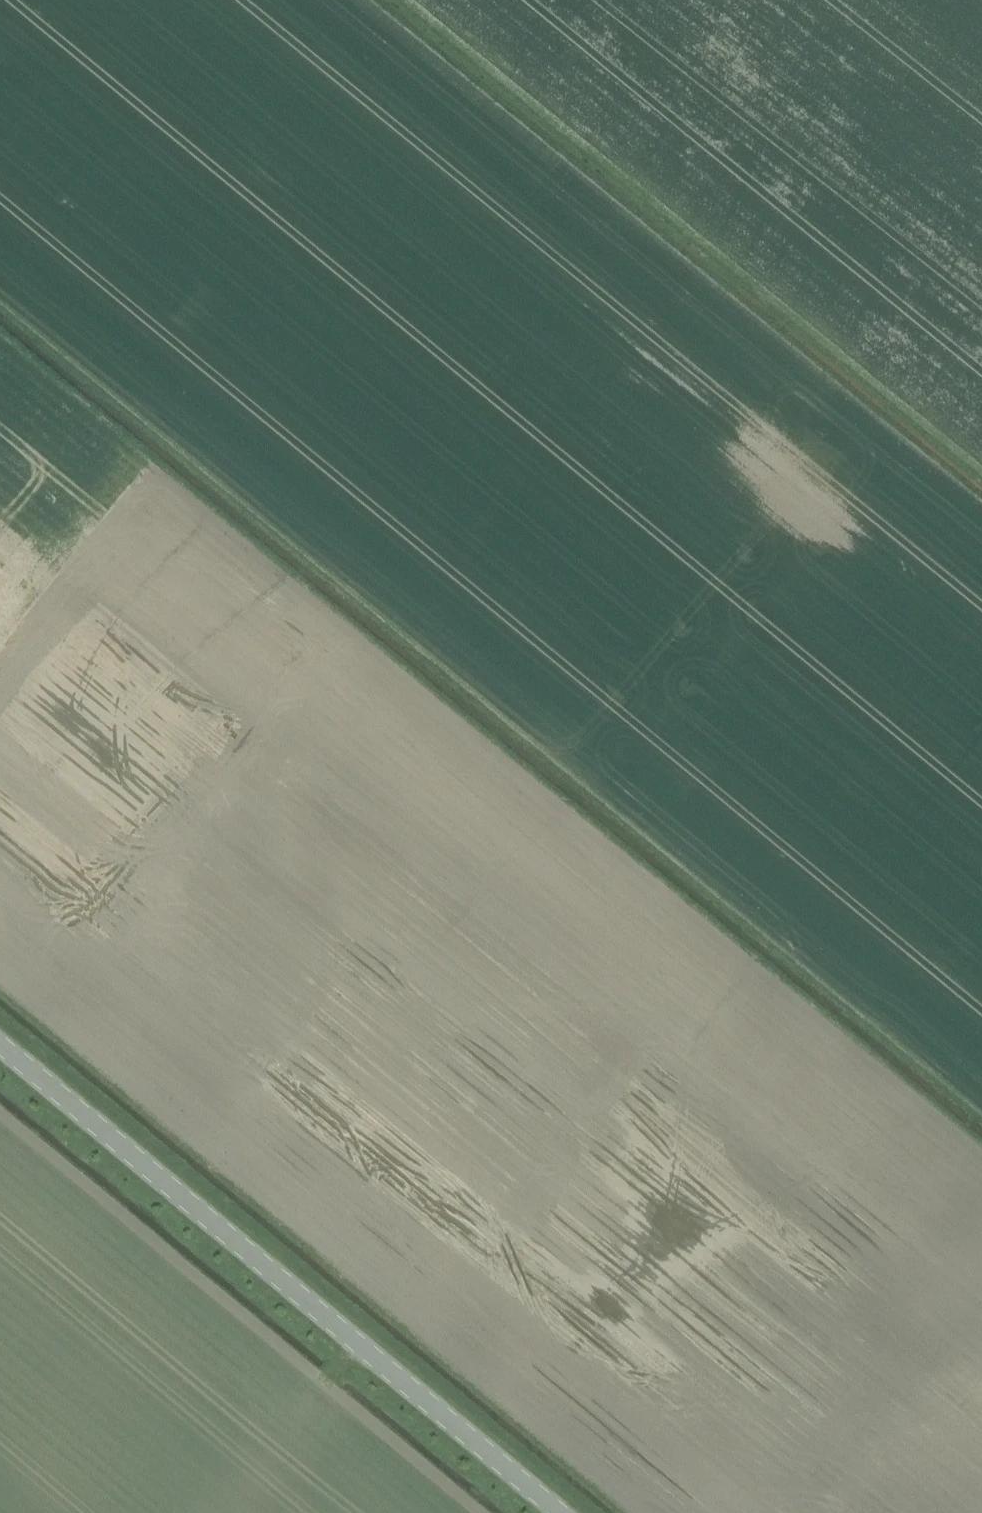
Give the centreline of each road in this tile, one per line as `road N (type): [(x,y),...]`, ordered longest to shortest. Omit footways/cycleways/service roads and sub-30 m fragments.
road 1 (tertiary): [(553,1512),(0,1054)]

